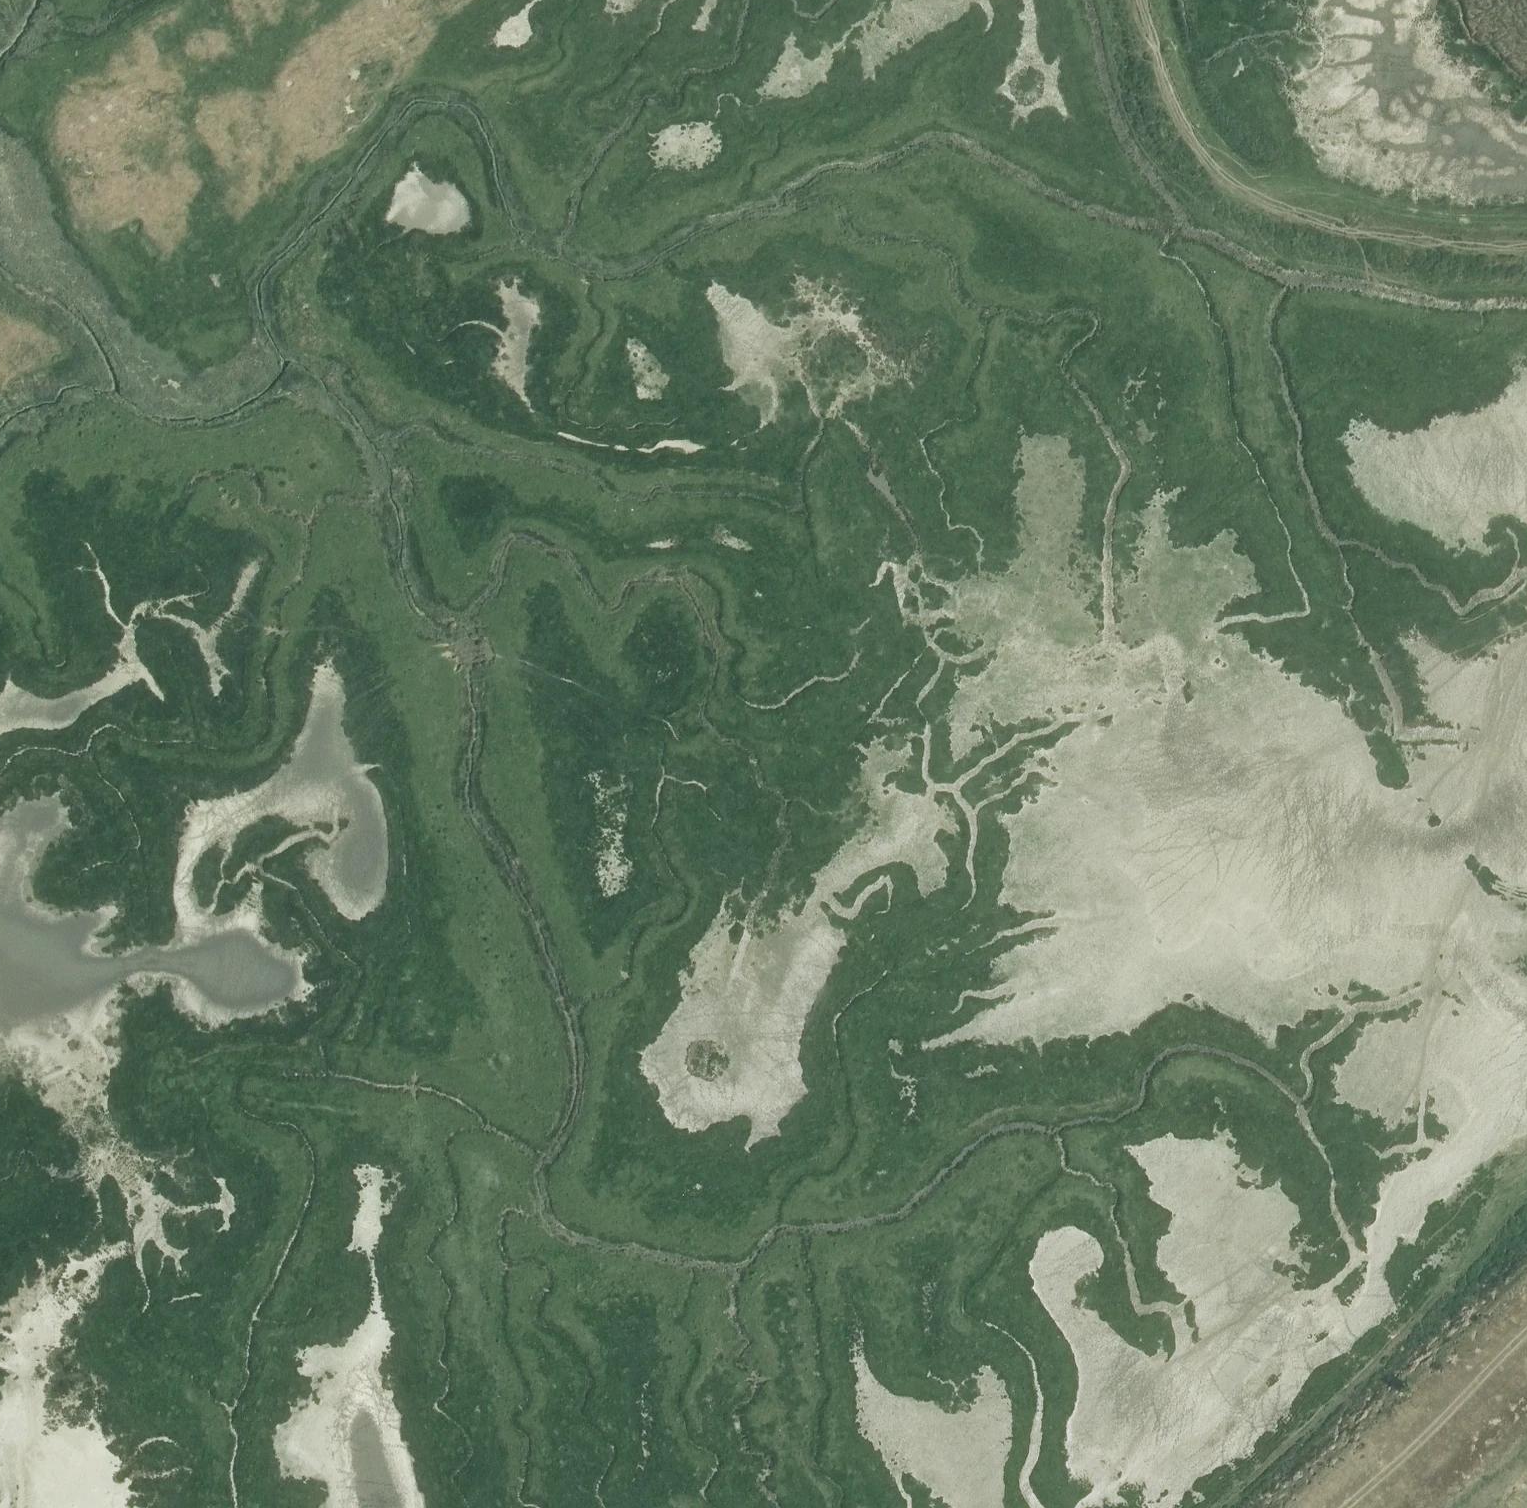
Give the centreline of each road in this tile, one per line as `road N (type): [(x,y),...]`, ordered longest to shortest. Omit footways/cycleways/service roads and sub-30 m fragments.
road 1 (track): [(1526,241),(1408,230),(1301,208),(1242,183),(1209,148),(1157,0)]
road 2 (track): [(1319,1507),(1526,1319)]

